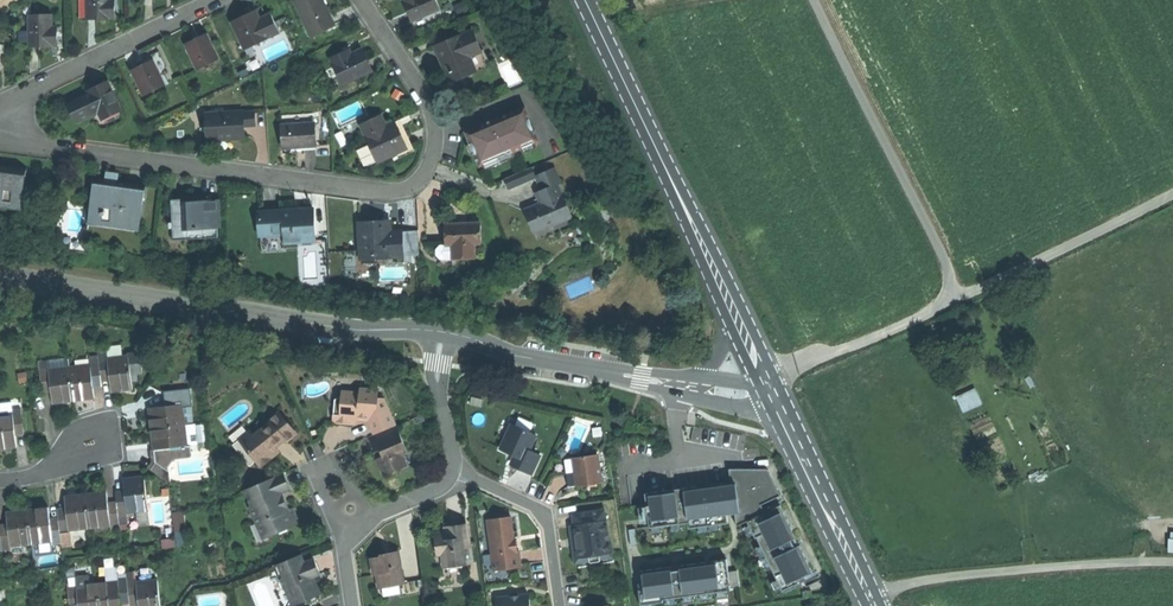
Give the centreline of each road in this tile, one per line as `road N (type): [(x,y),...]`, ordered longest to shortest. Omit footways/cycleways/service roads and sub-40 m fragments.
road 1 (tertiary): [(448,343),(0,276)]
road 2 (track): [(1172,193),(772,385)]
road 3 (residential): [(386,193),(0,144)]
road 4 (secondary): [(734,306),(587,0)]
road 5 (track): [(1172,563),(1017,570),(868,596)]
road 6 (residential): [(0,126),(51,83),(215,0)]
road 7 (residential): [(362,0),(436,120),(434,156),(418,181),(386,193)]
road 8 (tertiary): [(679,380),(448,343)]
road 9 (secondary): [(873,605),(779,403)]
road 10 (residential): [(351,605),(348,541),(374,517),(434,492),(455,468)]
road 11 (residential): [(560,605),(549,527),(529,503),(455,468)]
road 12 (residential): [(455,468),(442,369),(448,343)]

